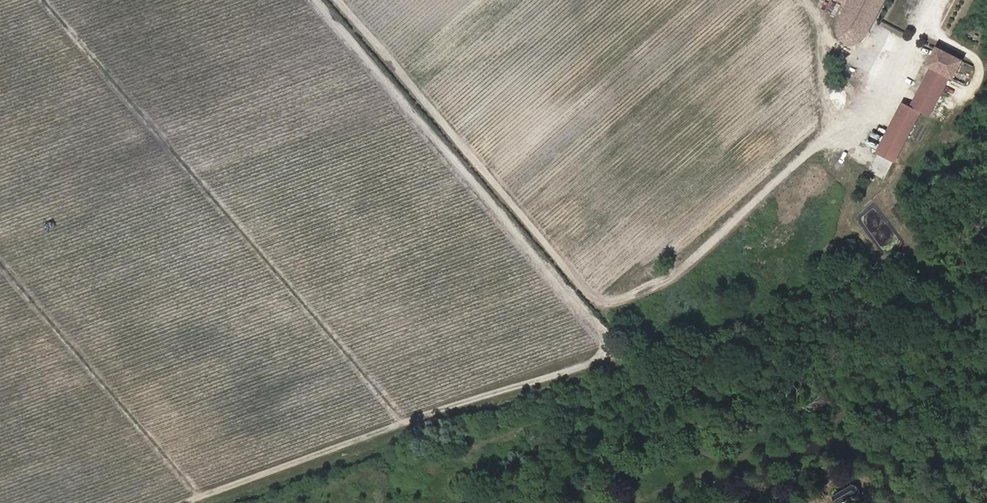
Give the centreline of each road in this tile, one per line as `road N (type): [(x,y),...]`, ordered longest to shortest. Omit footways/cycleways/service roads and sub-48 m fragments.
road 1 (track): [(314,0),(606,343),(581,367),(180,502)]
road 2 (track): [(936,0),(913,42),(750,209),(665,279),(614,301),(585,292),(335,0)]

